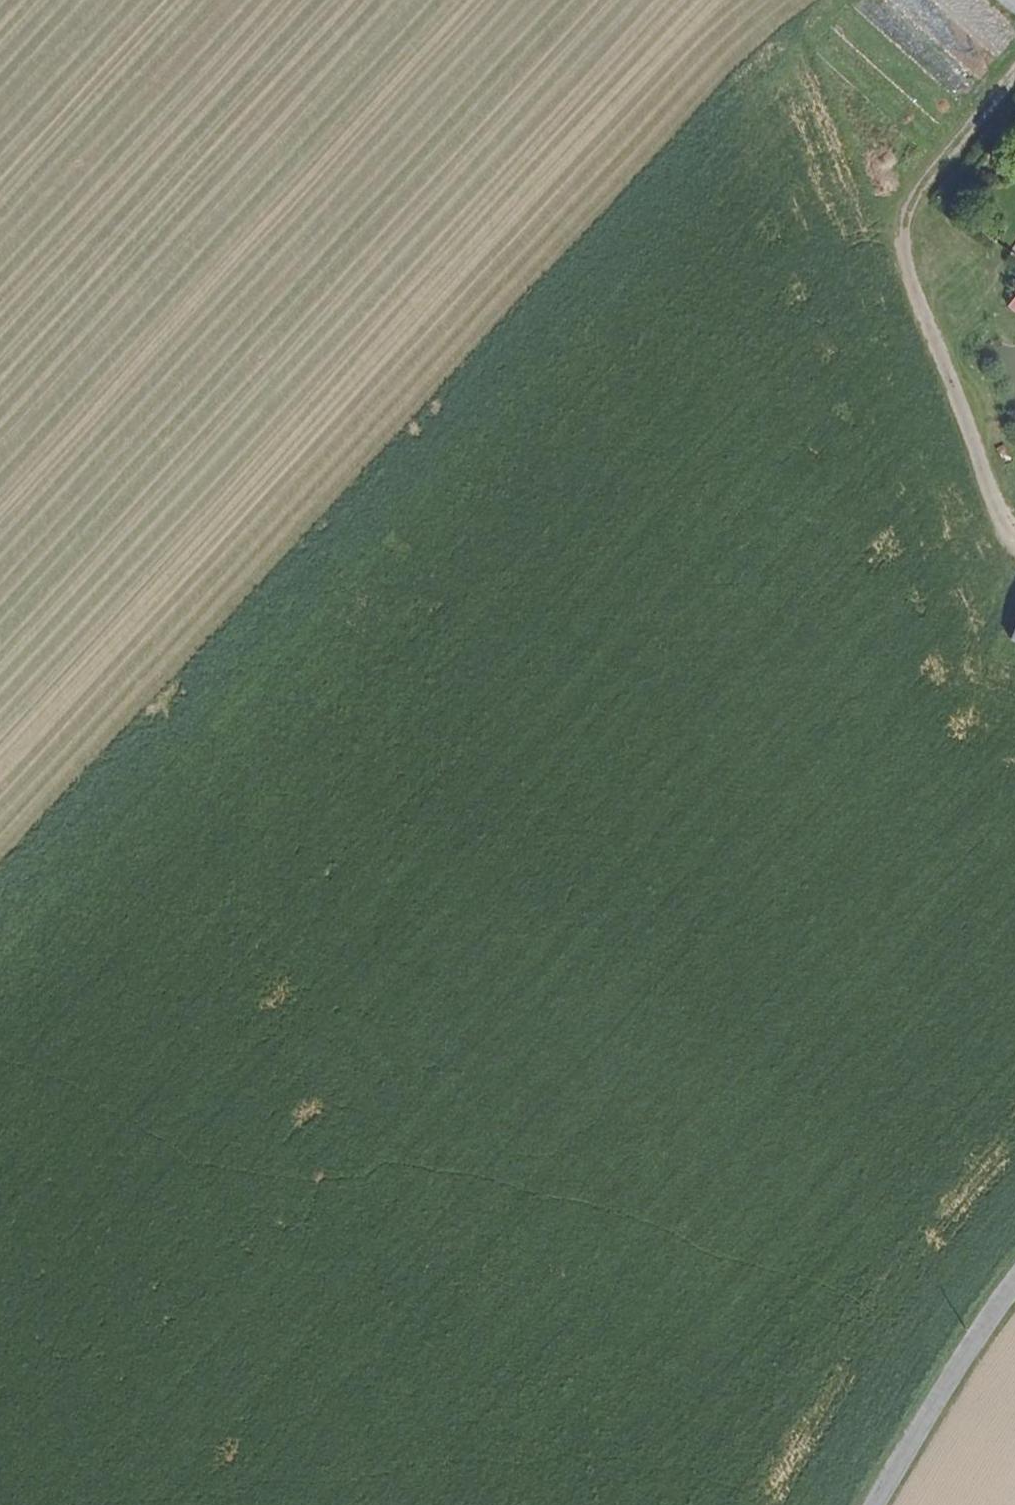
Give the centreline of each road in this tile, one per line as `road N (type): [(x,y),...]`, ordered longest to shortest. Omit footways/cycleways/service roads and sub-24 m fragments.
road 1 (unclassified): [(931,1504),(1014,1385)]

